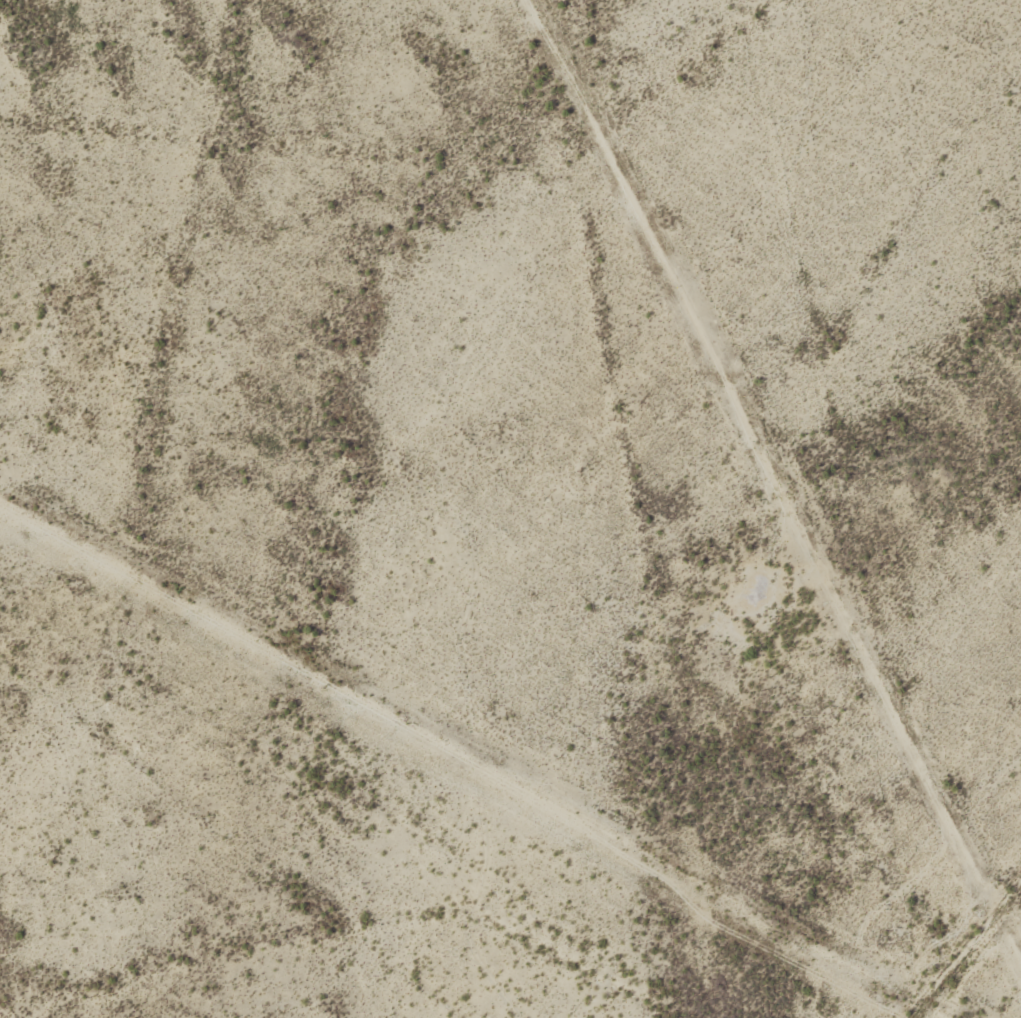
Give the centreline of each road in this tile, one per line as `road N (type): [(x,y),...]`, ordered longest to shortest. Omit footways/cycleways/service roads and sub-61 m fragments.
road 1 (track): [(916,1017),(1020,889)]

